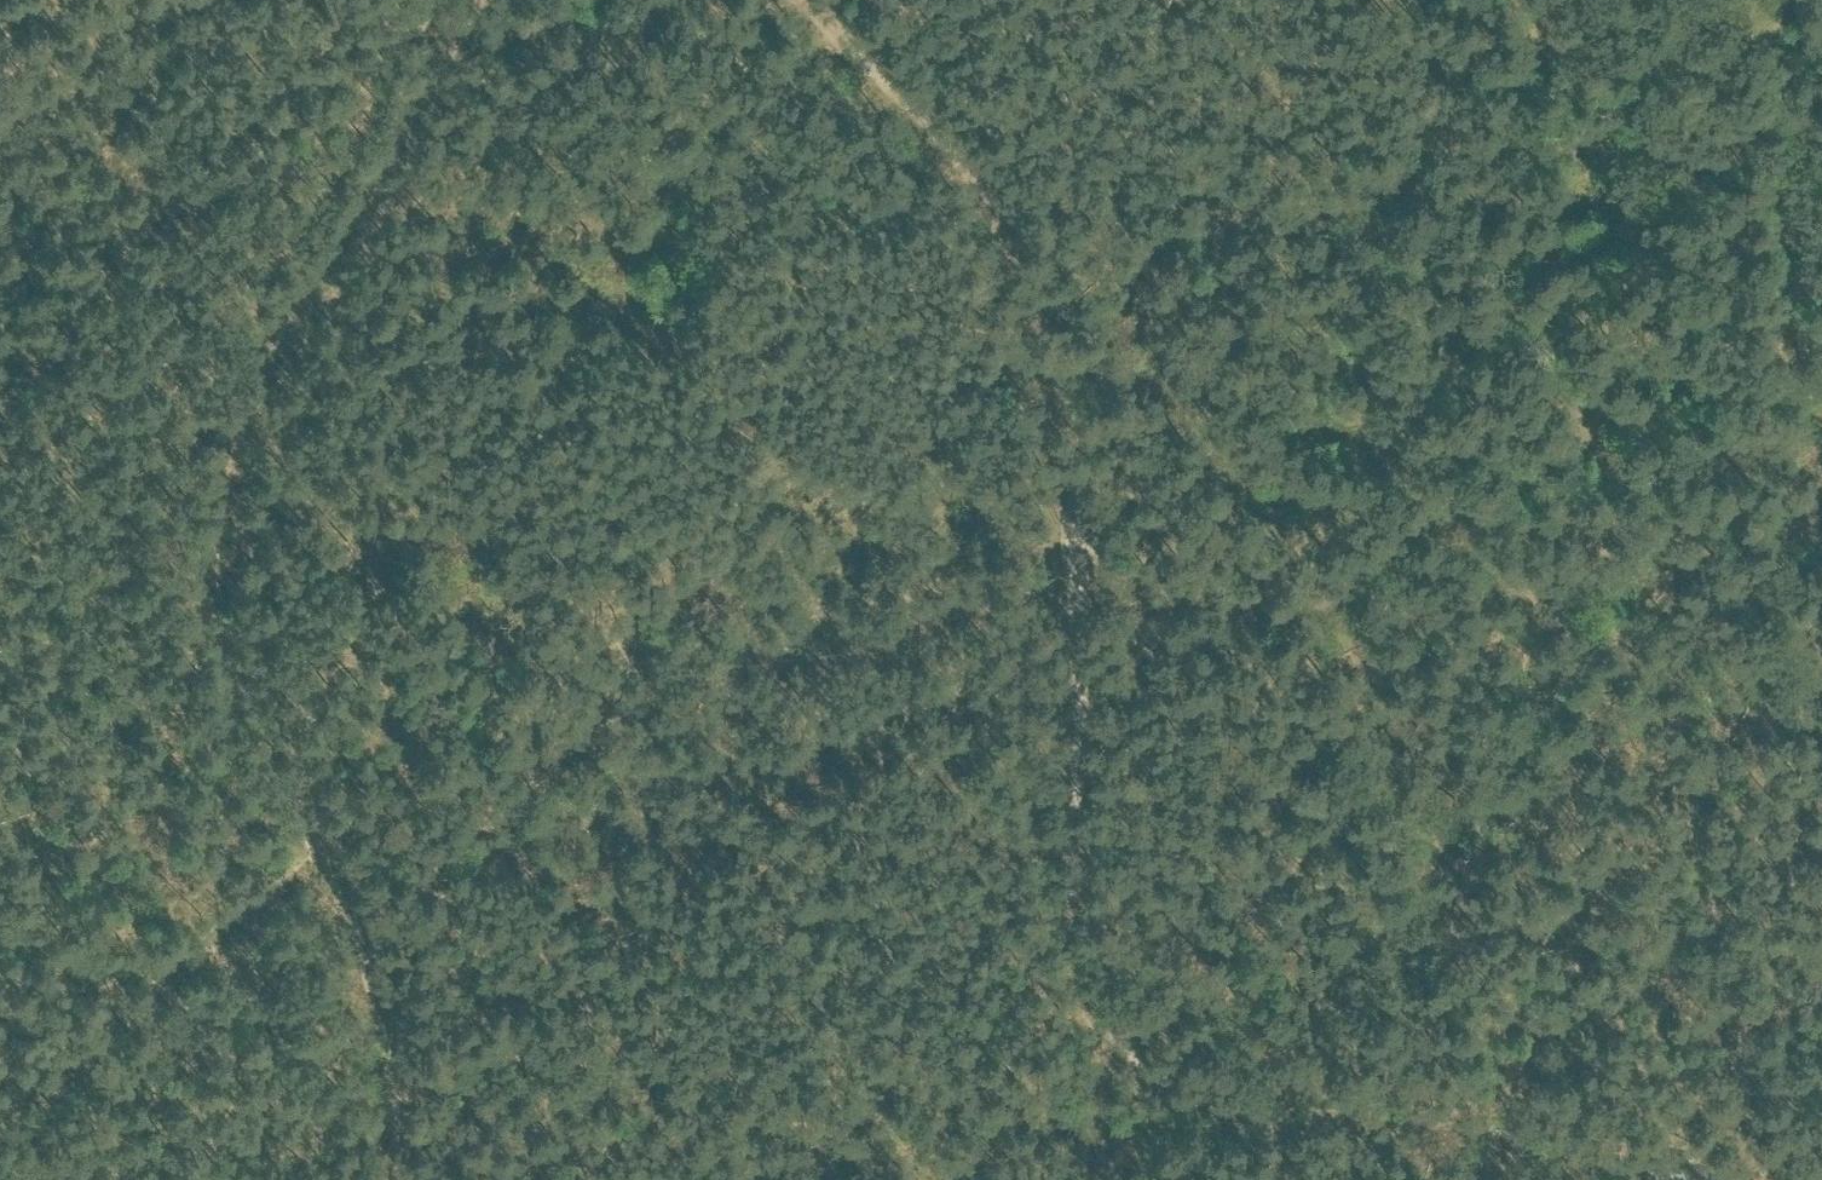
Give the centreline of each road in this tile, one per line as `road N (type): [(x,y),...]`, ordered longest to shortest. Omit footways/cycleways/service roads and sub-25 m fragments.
road 1 (track): [(795,0),(972,176),(1059,377),(1077,523),(1080,746),(1072,928),(1079,981),(1100,1032),(1148,1074),(1200,1102),(1515,1133),(1725,1179)]
road 2 (track): [(1821,413),(1735,449),(1706,474),(1635,643),(1714,890),(1751,1115),(1774,1179)]

